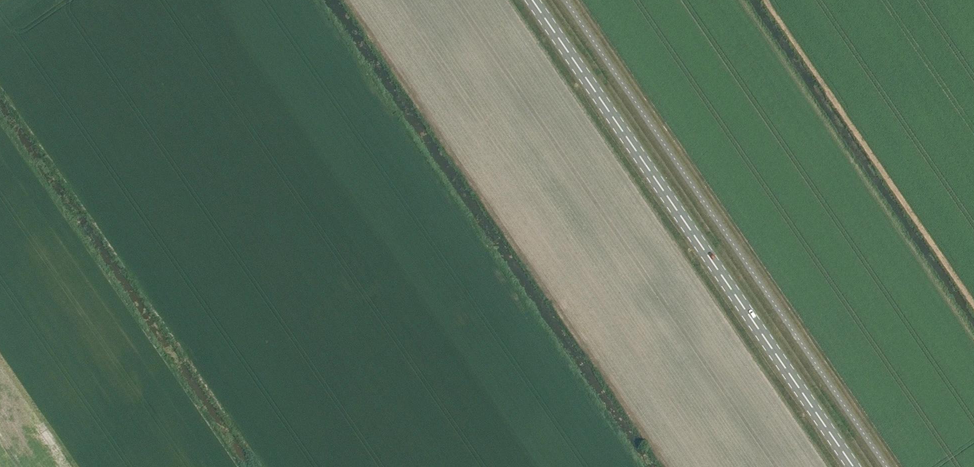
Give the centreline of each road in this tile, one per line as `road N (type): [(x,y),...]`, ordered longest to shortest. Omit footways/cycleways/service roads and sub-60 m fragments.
road 1 (primary): [(854,466),(533,0)]

